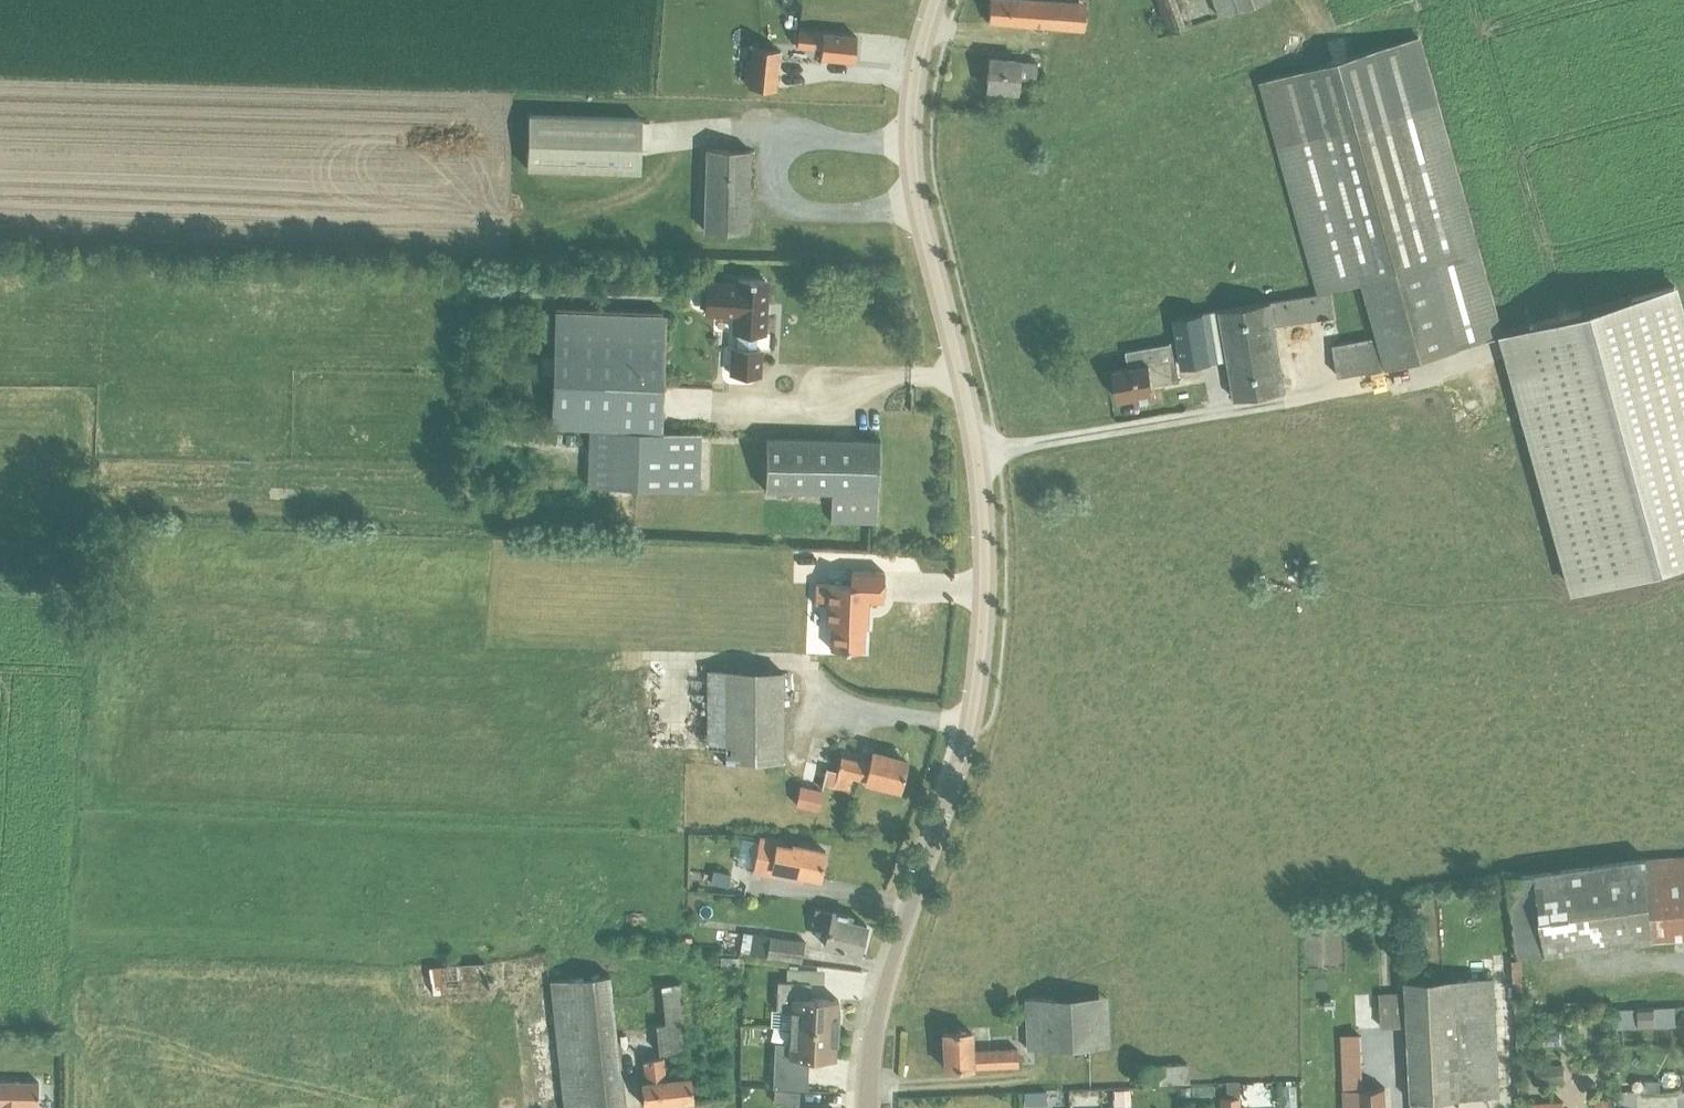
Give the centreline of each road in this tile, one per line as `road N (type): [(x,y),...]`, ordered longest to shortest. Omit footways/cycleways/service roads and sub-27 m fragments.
road 1 (tertiary): [(868,1107),(880,1007),(972,719),(985,649),(977,453),(911,137),(937,0)]

